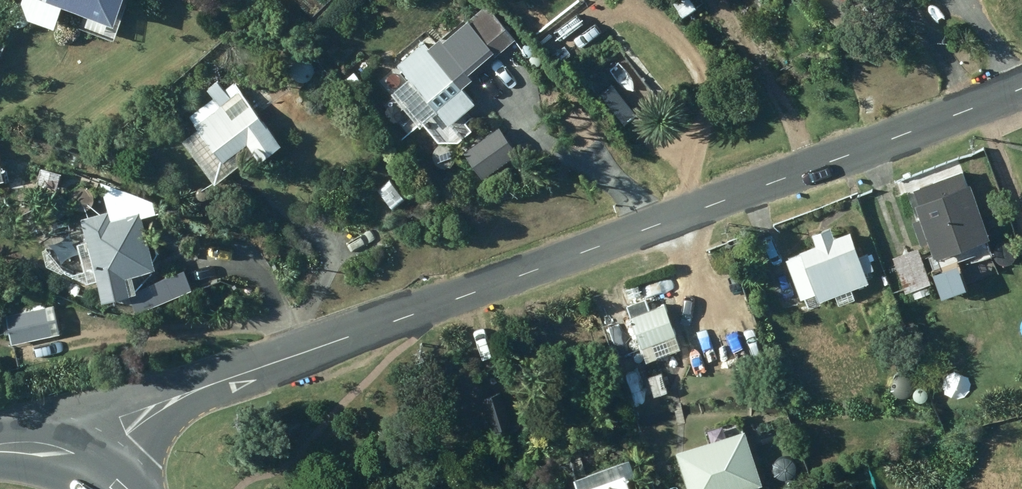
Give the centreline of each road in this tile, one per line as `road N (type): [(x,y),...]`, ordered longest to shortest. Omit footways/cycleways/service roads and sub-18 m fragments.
road 1 (residential): [(246,373),(1021,89)]
road 2 (residential): [(0,441),(246,373)]
road 3 (residential): [(128,488),(182,412),(246,373)]
road 4 (secondary): [(112,488),(71,463),(0,452)]

